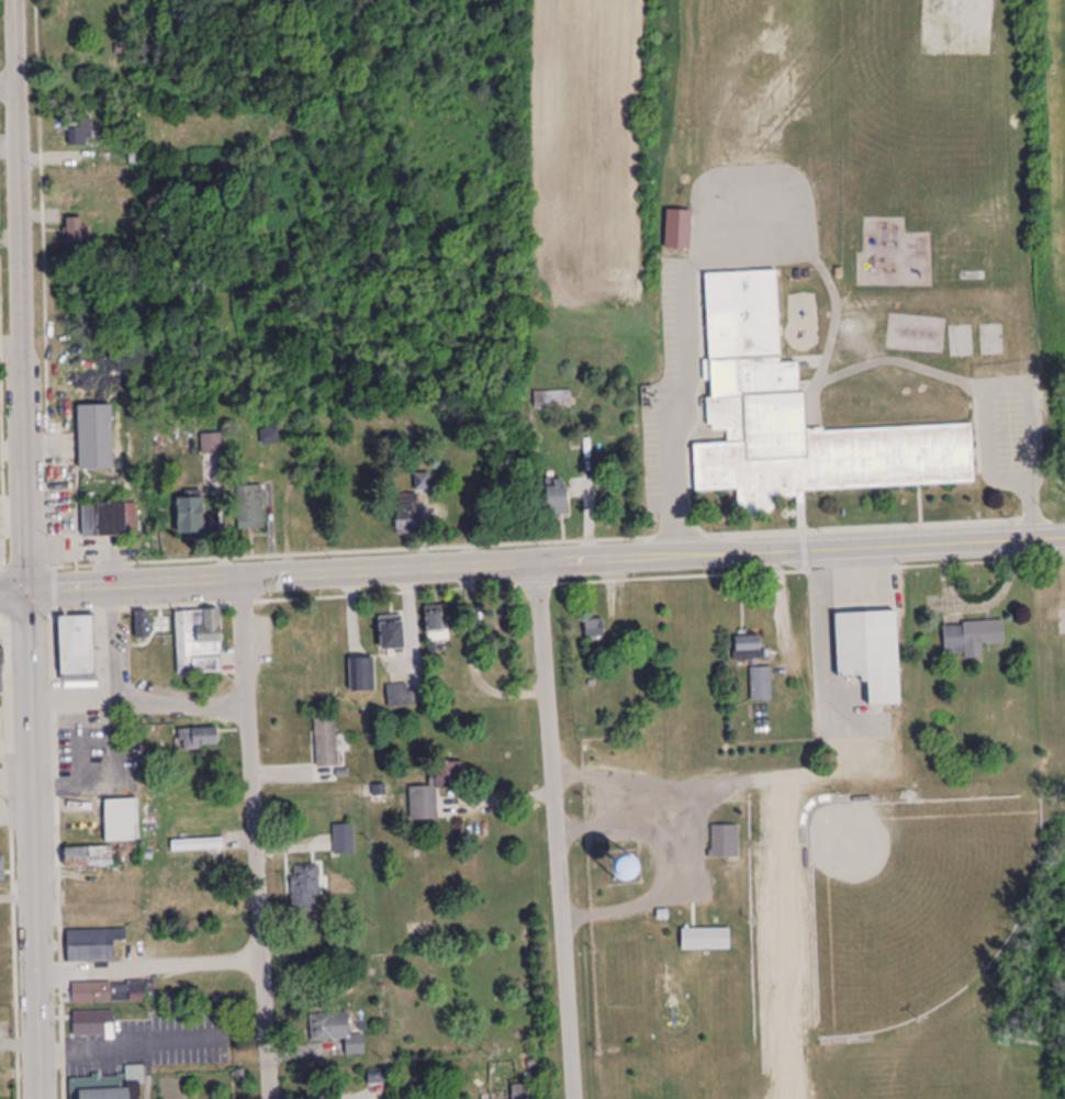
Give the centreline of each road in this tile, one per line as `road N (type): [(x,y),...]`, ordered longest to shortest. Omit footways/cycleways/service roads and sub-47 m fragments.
road 1 (primary): [(0,594),(1064,533)]
road 2 (tertiary): [(29,593),(13,0)]
road 3 (residential): [(574,1098),(536,560)]
road 4 (residential): [(264,1098),(239,580)]
road 5 (secondary): [(42,1098),(29,593)]

